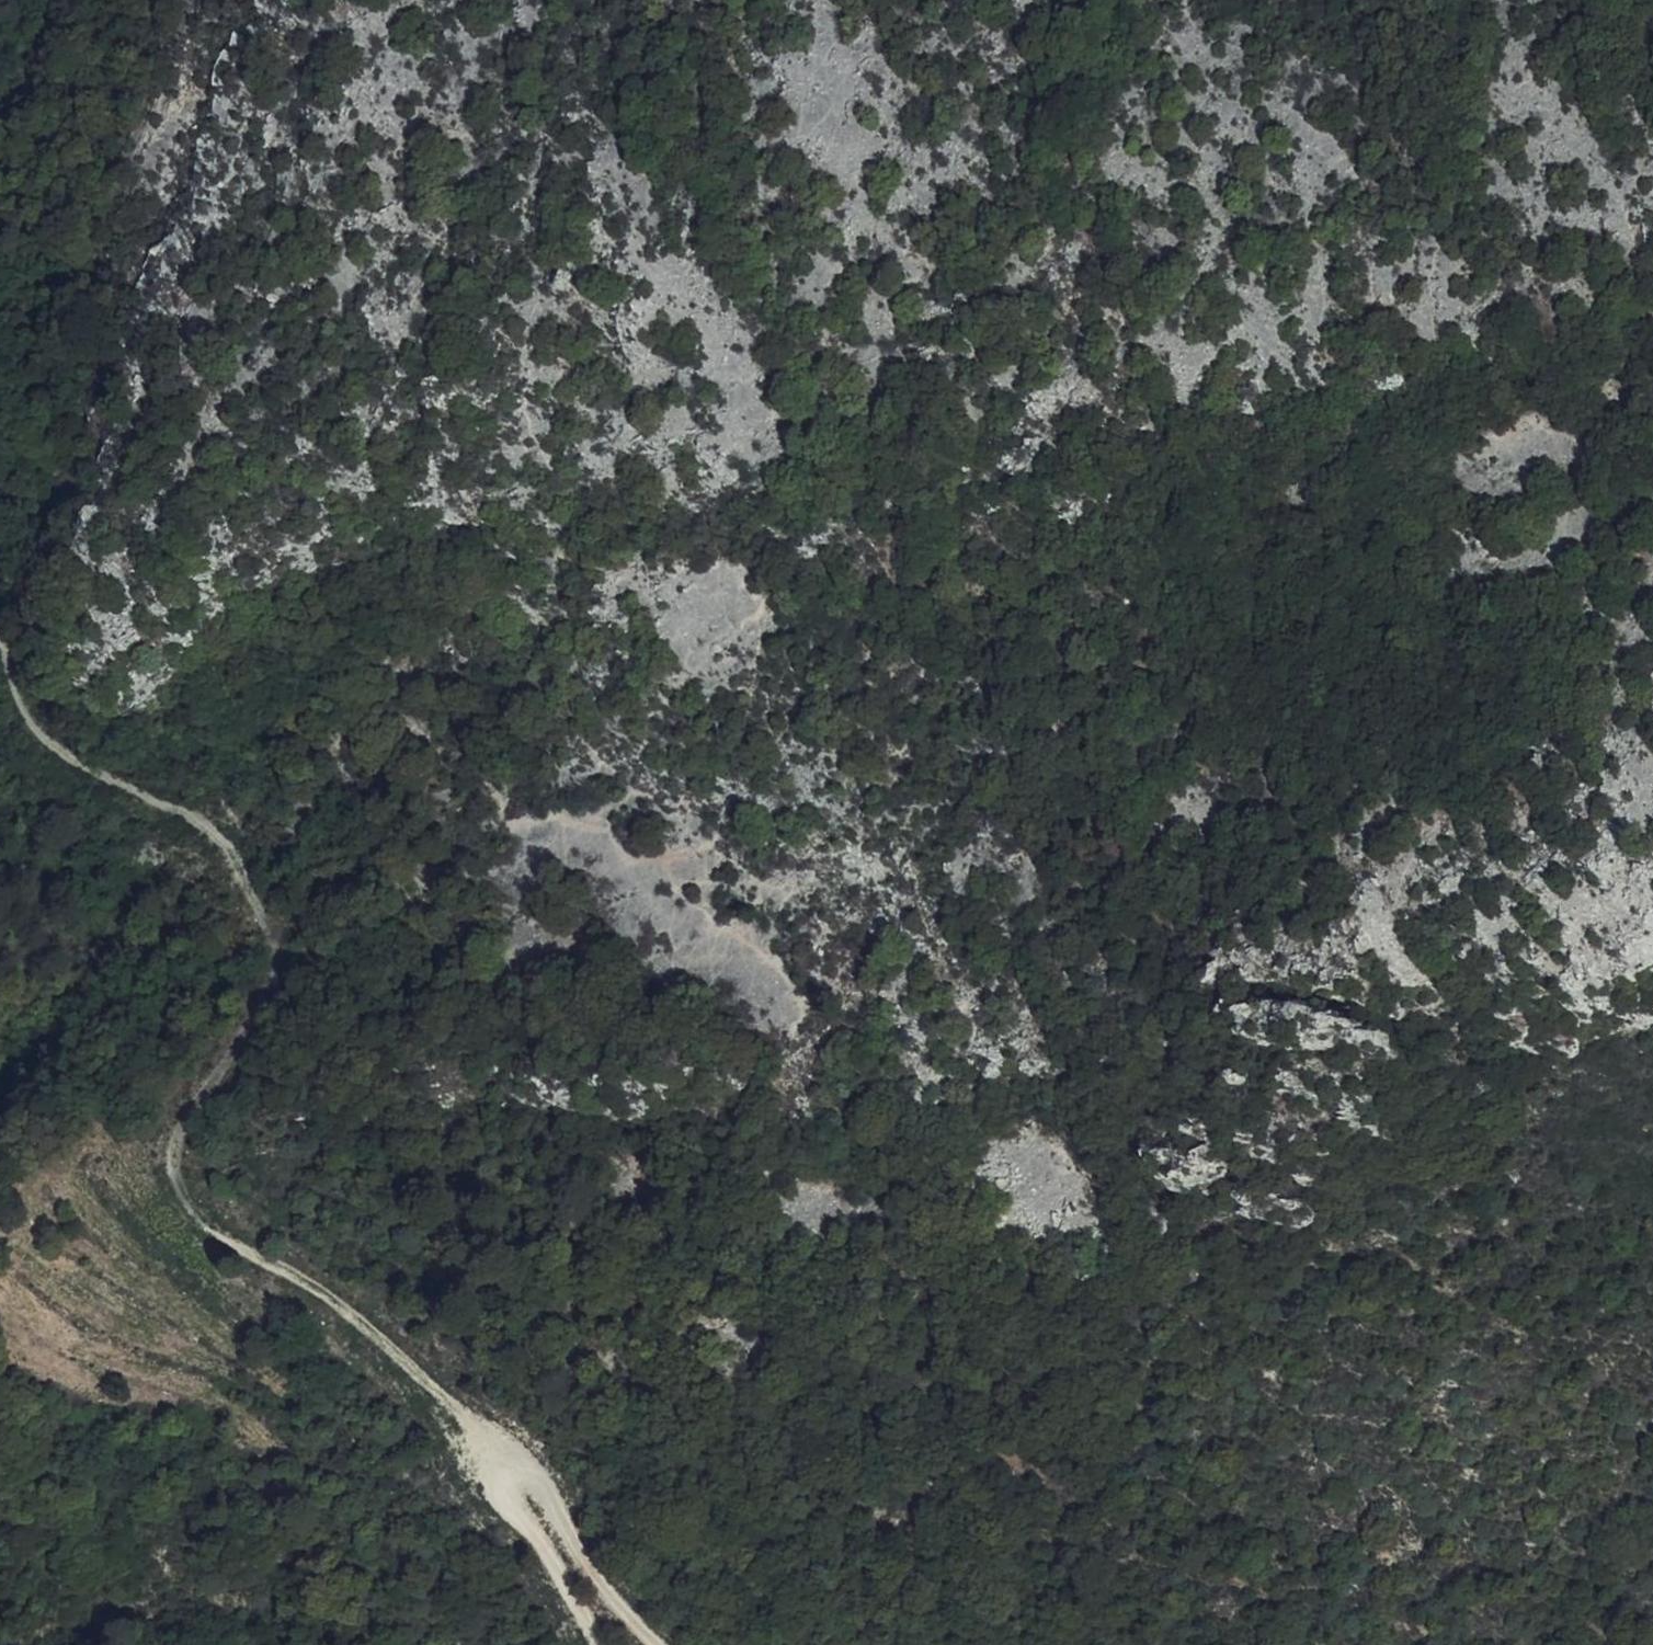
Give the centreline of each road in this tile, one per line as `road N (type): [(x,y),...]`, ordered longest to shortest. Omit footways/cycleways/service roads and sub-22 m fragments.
road 1 (track): [(658,1644),(584,1560),(546,1486),(518,1473),(509,1492),(519,1515),(599,1644)]

